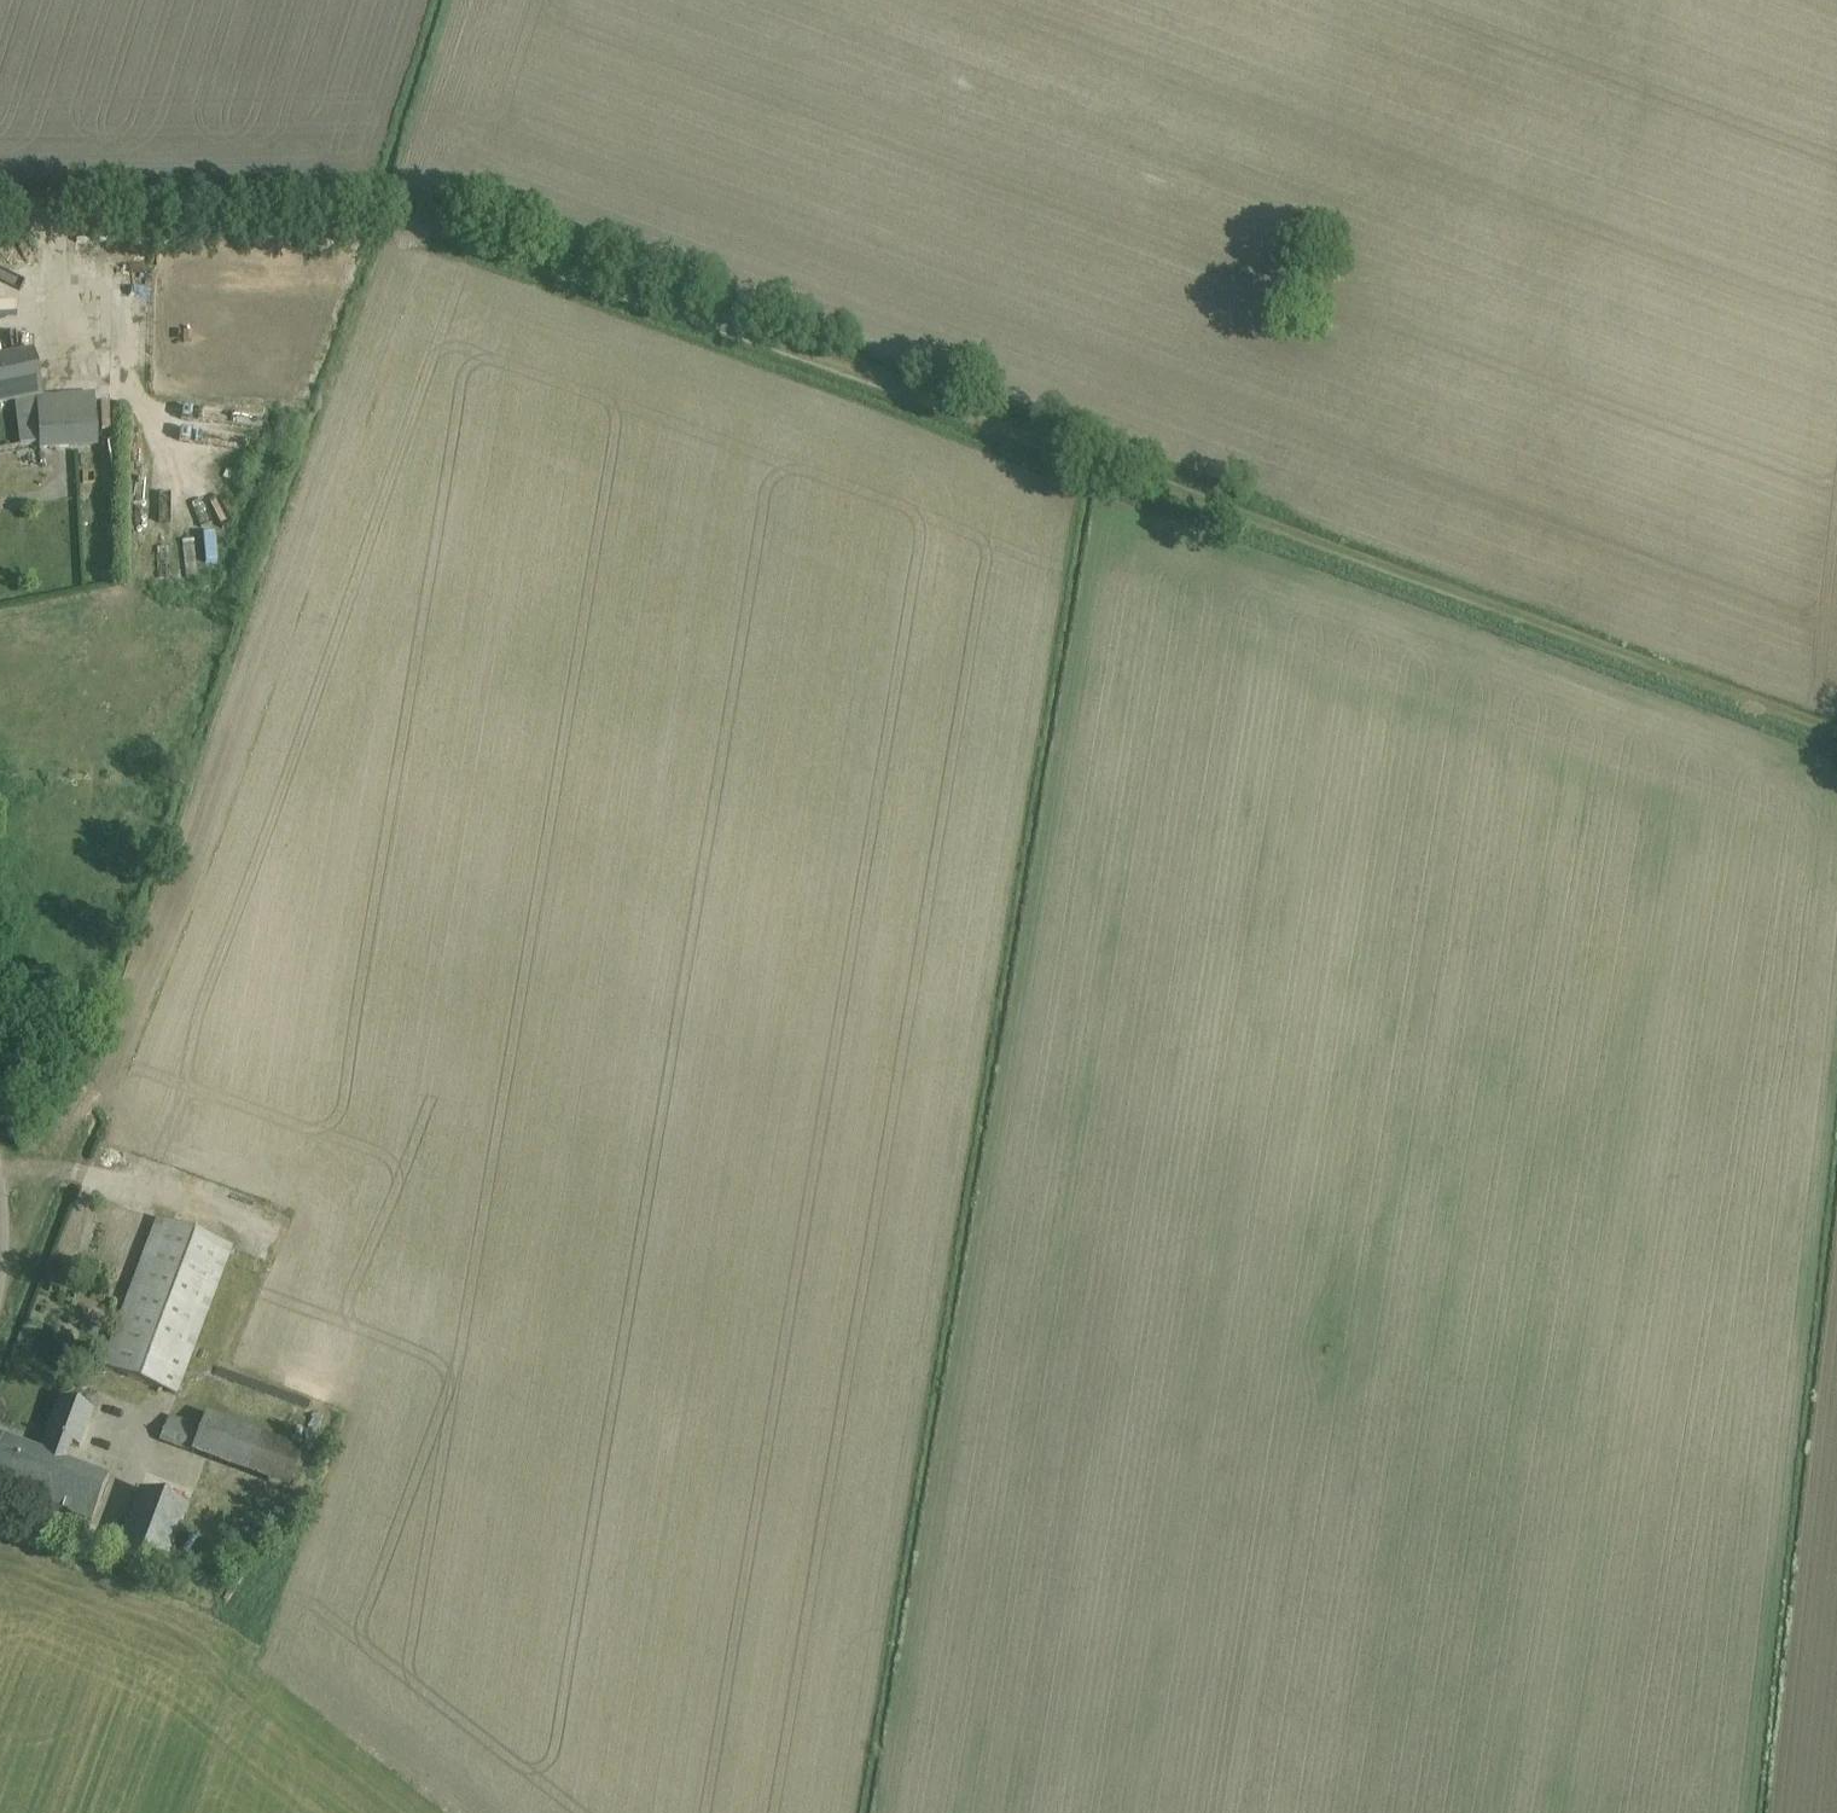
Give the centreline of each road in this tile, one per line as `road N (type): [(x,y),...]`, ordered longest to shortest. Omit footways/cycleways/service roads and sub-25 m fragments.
road 1 (track): [(1836,730),(391,199),(351,191),(0,203)]

